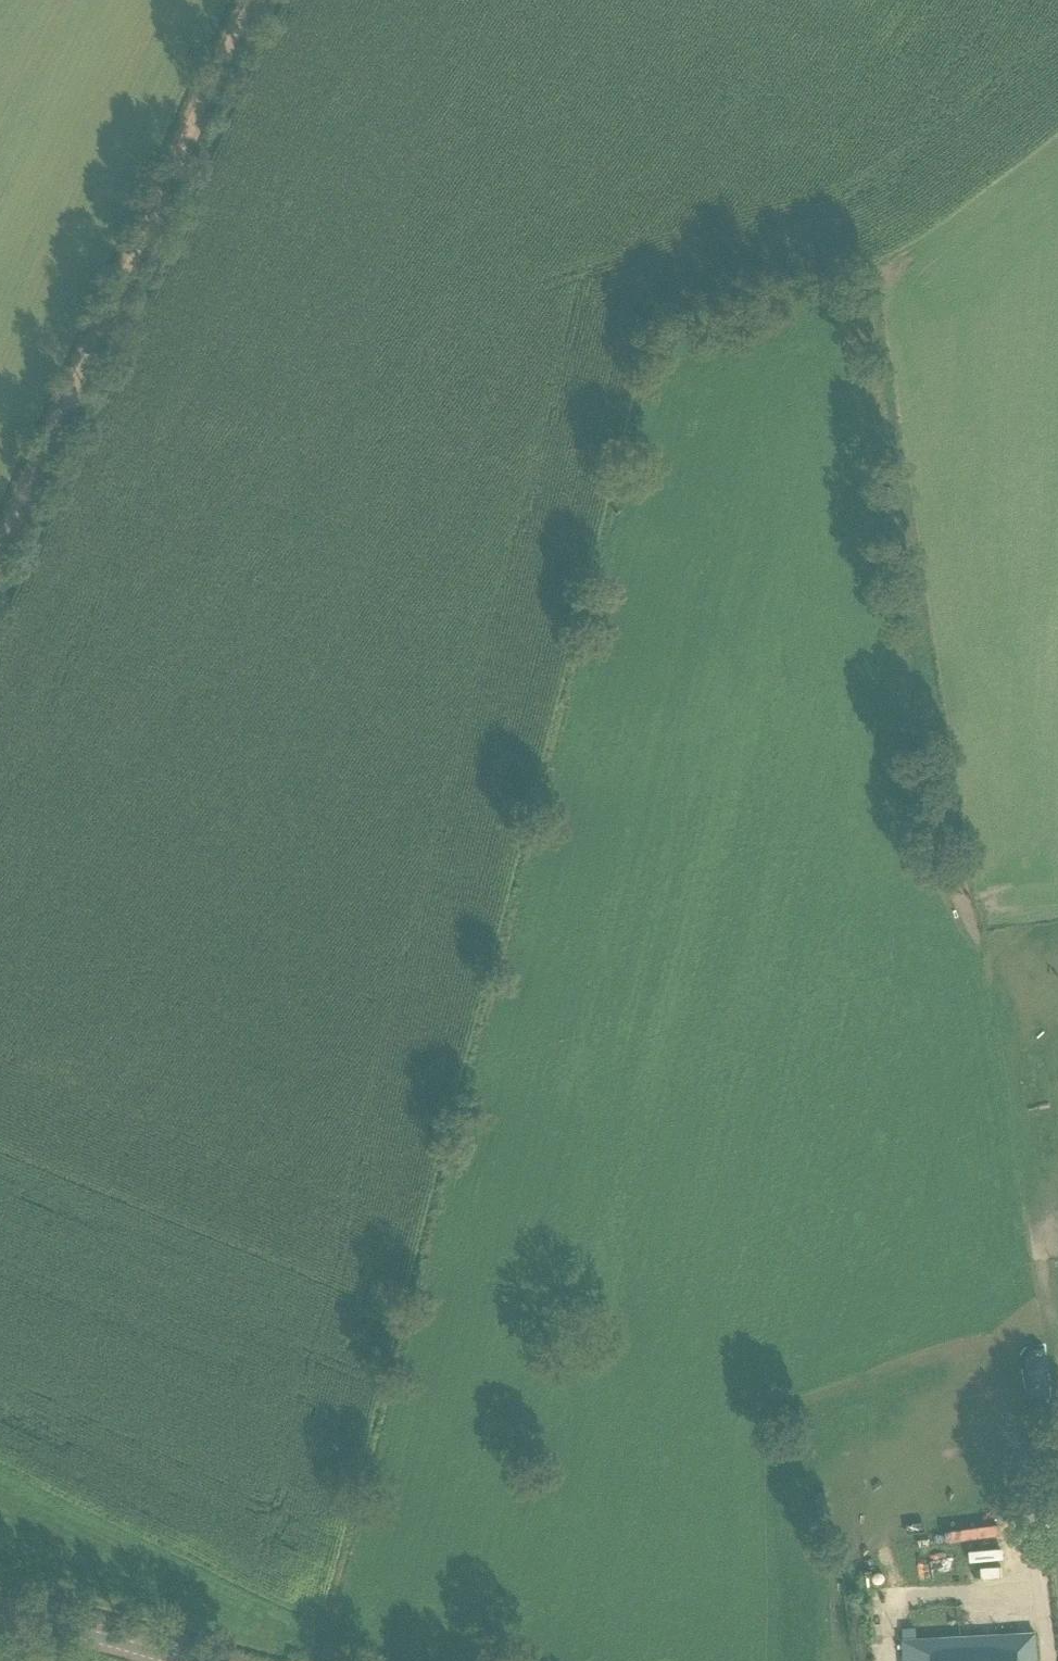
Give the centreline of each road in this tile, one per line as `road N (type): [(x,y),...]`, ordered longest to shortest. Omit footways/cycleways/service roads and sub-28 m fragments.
road 1 (track): [(254,0),(0,553)]
road 2 (secondary): [(180,1660),(0,1611)]

